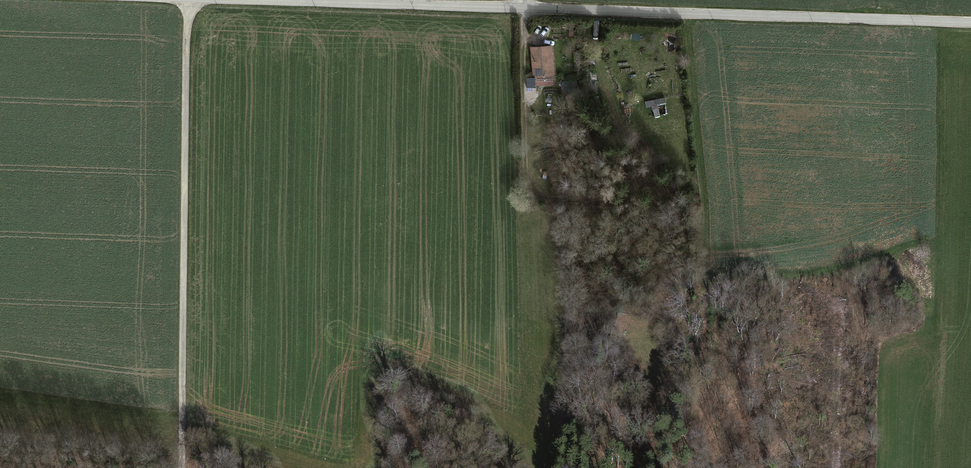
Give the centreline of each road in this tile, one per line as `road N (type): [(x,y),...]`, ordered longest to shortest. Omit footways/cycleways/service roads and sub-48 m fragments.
road 1 (tertiary): [(970,25),(181,0)]
road 2 (track): [(523,0),(526,172),(566,278),(556,467)]
road 3 (track): [(181,467),(188,0)]

